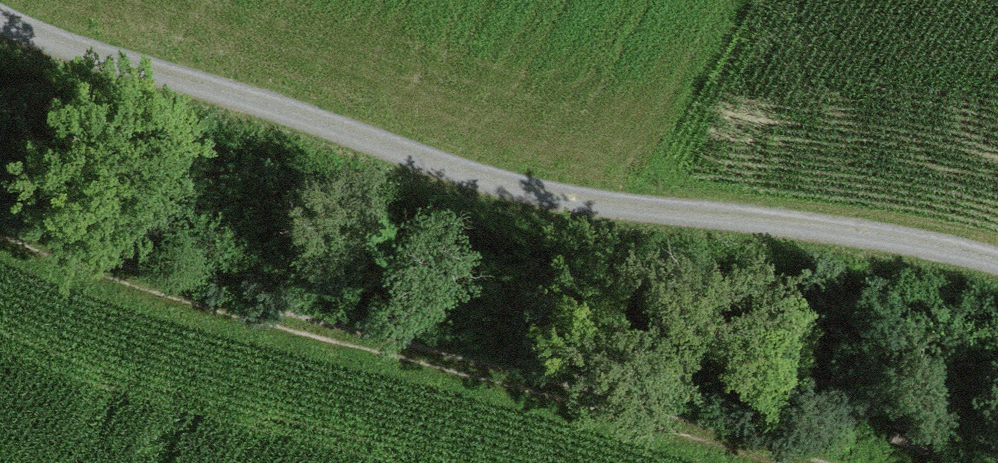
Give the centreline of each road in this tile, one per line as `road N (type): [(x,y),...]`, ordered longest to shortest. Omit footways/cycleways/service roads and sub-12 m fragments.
road 1 (track): [(0,22),(506,191),(604,212),(939,246),(997,264)]
road 2 (track): [(0,244),(81,275),(768,462)]

